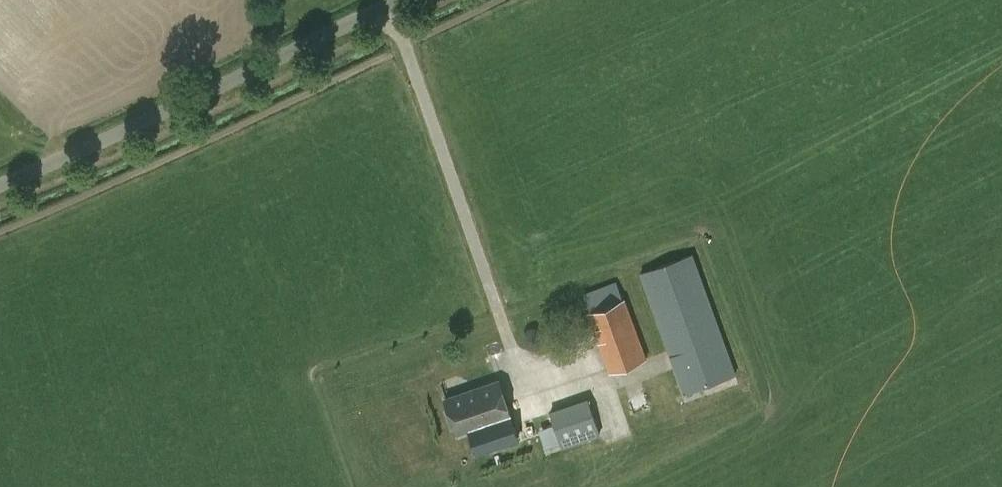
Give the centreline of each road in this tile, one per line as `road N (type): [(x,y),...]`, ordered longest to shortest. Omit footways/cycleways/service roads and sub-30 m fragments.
road 1 (unclassified): [(0,182),(401,0)]
road 2 (track): [(529,395),(392,5)]

